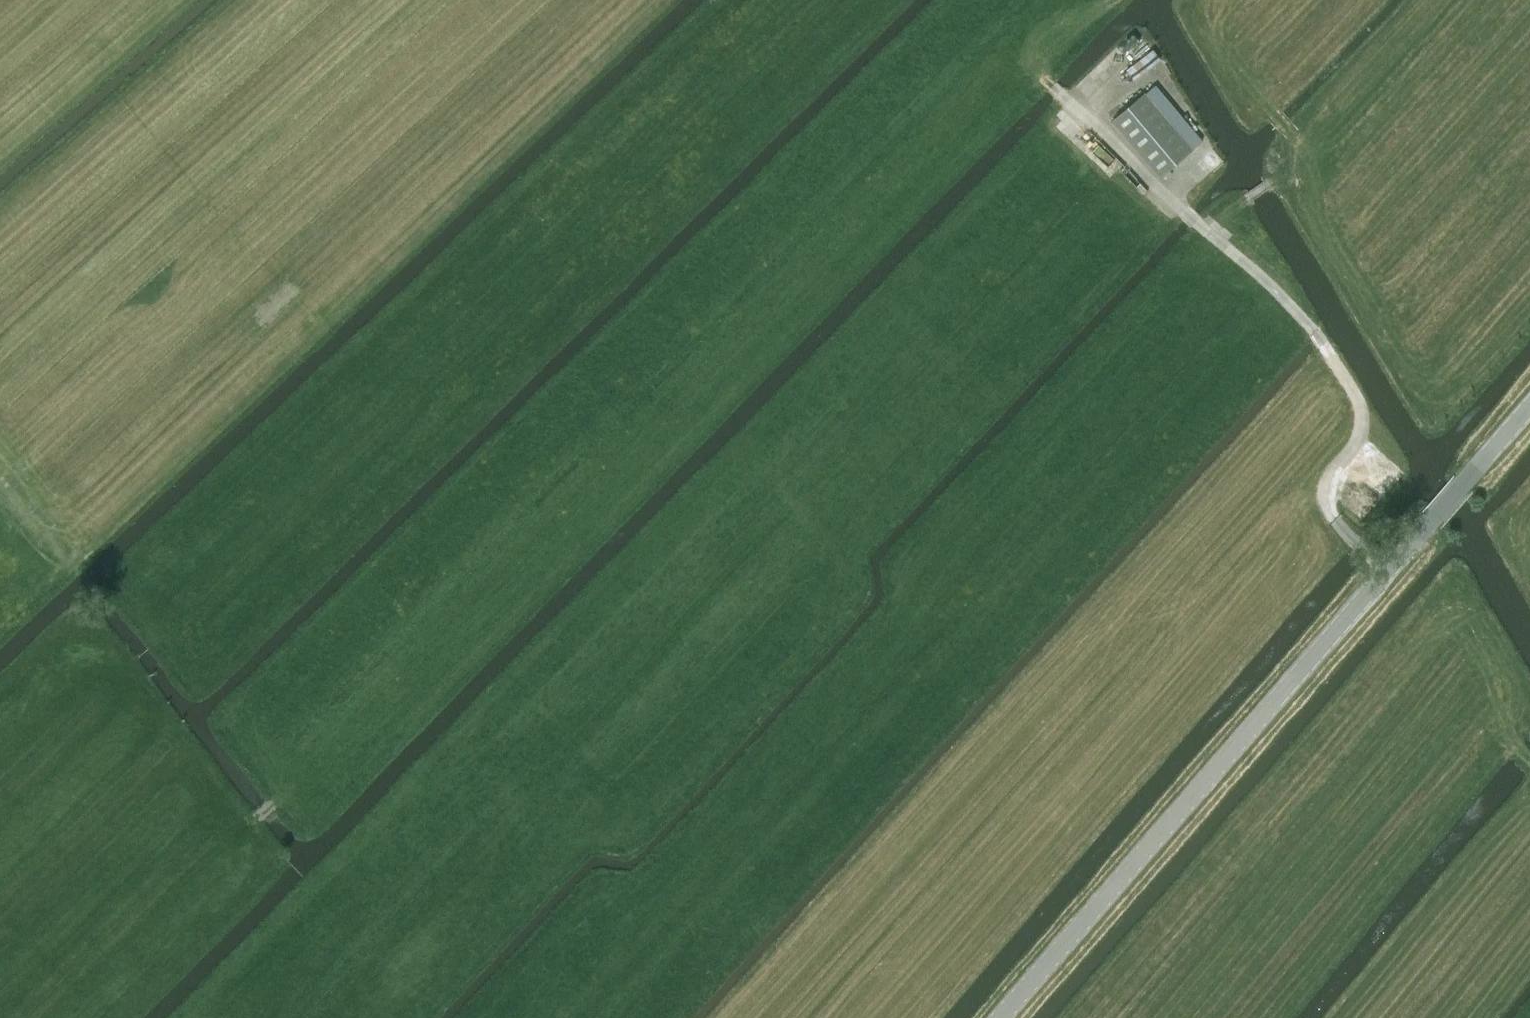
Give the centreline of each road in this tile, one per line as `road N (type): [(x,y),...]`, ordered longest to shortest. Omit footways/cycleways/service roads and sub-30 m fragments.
road 1 (unclassified): [(992,1017),(1529,394)]
road 2 (track): [(1382,564),(1329,502),(1326,474),(1359,441),(1363,401),(1274,259),(1221,239),(1035,58)]

